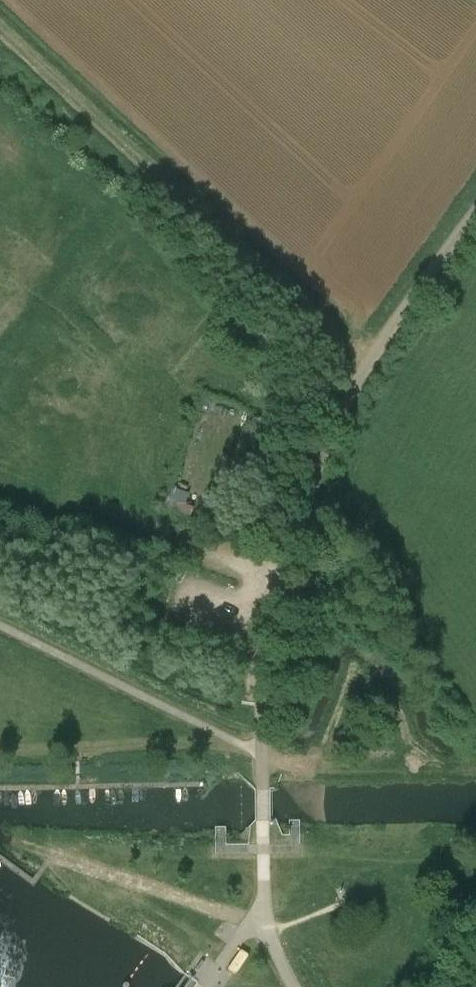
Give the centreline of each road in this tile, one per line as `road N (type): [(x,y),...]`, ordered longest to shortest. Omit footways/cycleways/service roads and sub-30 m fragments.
road 1 (unclassified): [(263,821),(266,644),(300,508),(391,325),(475,210)]
road 2 (track): [(0,33),(367,368)]
road 3 (track): [(262,924),(14,842)]

